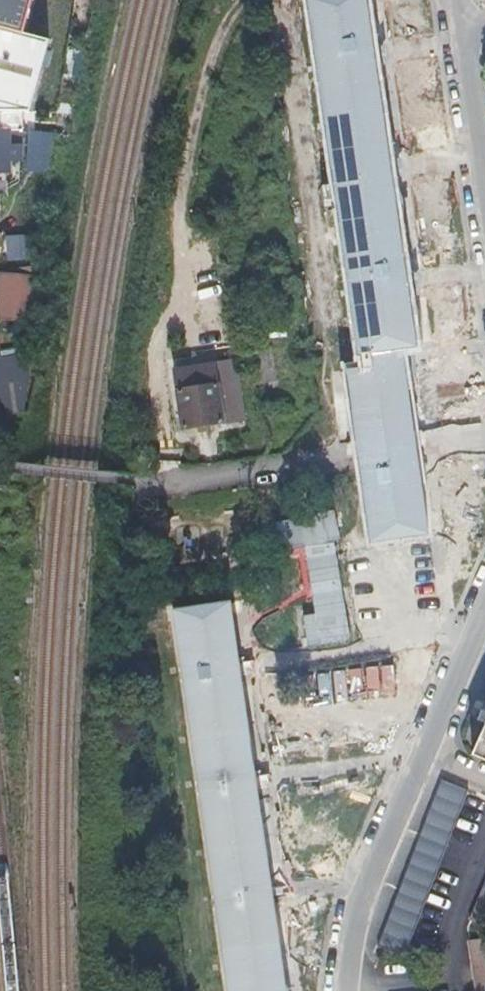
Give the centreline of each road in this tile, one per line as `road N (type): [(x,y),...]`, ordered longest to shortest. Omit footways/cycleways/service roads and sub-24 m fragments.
road 1 (residential): [(345,990),(364,893),(484,608)]
road 2 (residential): [(484,197),(457,29)]

